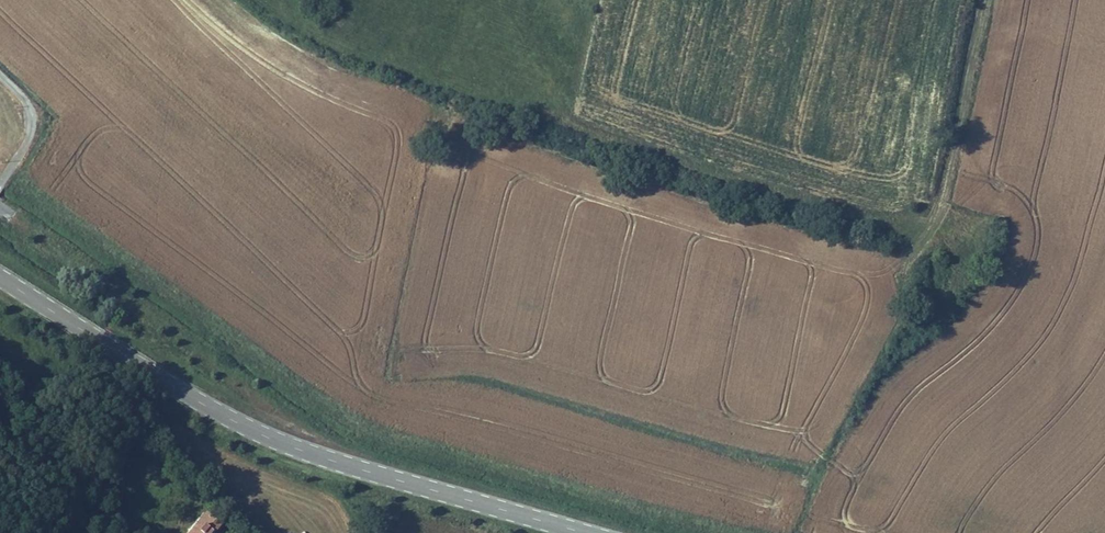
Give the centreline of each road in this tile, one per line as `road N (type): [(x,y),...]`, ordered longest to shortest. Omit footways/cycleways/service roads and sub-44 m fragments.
road 1 (tertiary): [(588,532),(273,440),(177,390),(0,277)]
road 2 (track): [(569,123),(866,216),(911,217),(941,195),(982,0)]

